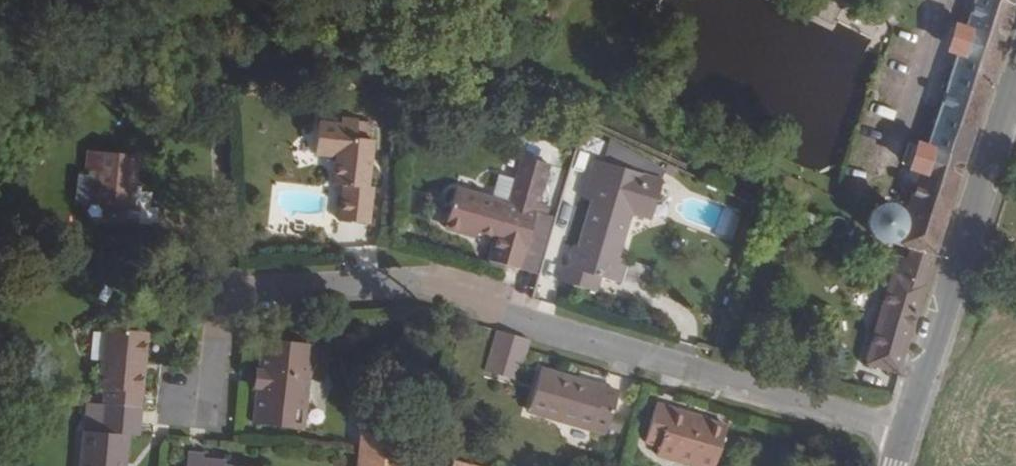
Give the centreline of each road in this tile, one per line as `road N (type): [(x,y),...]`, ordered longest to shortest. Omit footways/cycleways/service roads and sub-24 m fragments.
road 1 (residential): [(201,402),(209,291),(437,284),(504,316),(905,430)]
road 2 (tertiary): [(905,430),(1015,77)]

